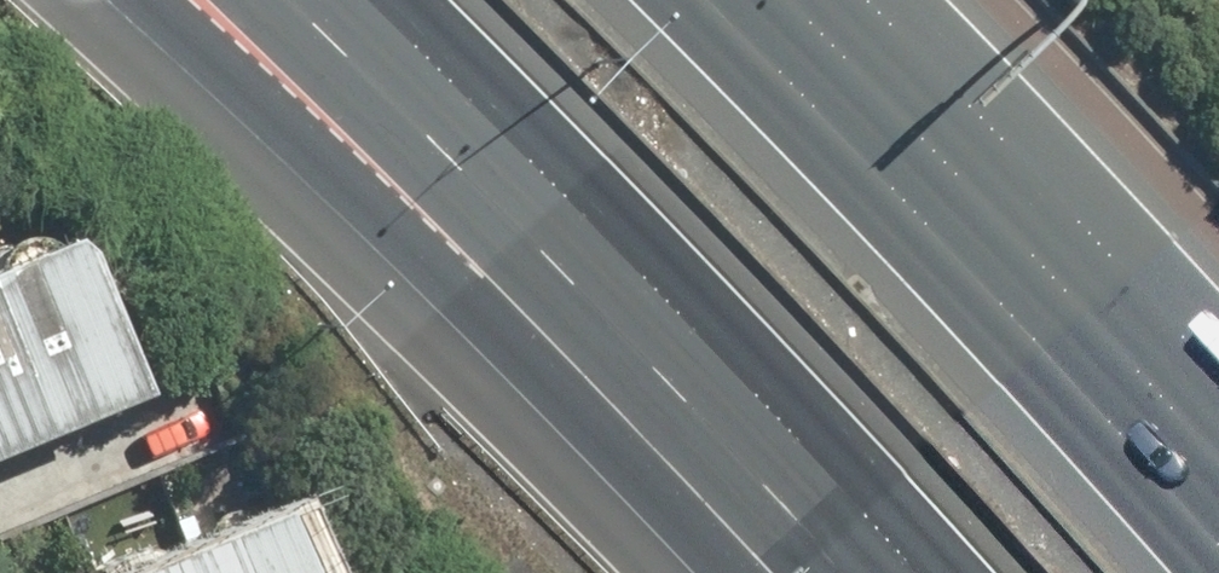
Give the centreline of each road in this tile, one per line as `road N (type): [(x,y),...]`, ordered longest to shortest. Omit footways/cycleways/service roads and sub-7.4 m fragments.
road 1 (motorway): [(916,572),(593,218),(370,0)]
road 2 (motorway): [(709,0),(1142,462)]
road 3 (motorway): [(815,0),(1142,462)]
road 4 (track): [(573,572),(479,472)]

